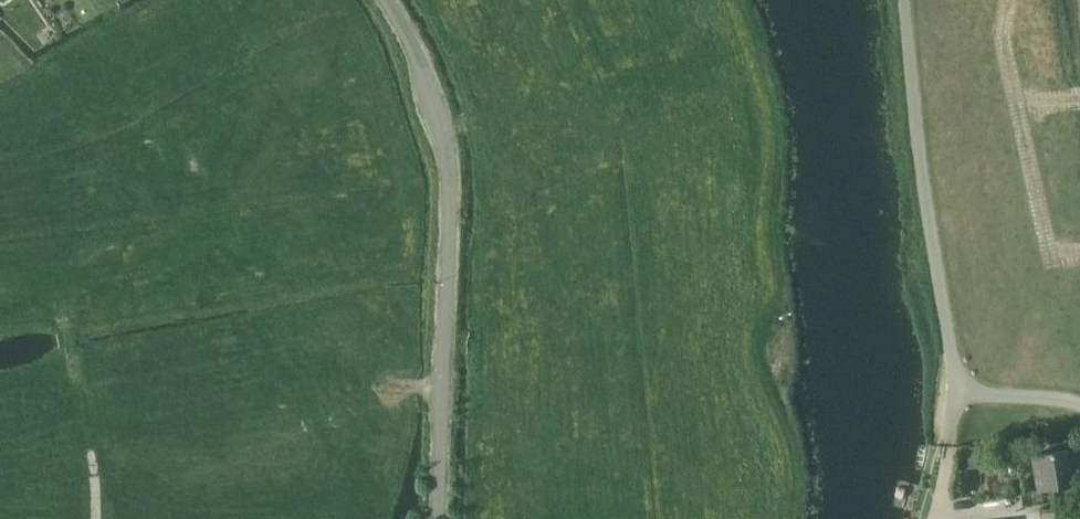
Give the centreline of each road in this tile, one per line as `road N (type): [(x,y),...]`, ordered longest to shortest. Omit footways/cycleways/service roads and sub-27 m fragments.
road 1 (unclassified): [(441,518),(451,176),(434,96),(388,0)]
road 2 (unclassified): [(1079,406),(974,395),(963,387),(926,197),(906,0)]

